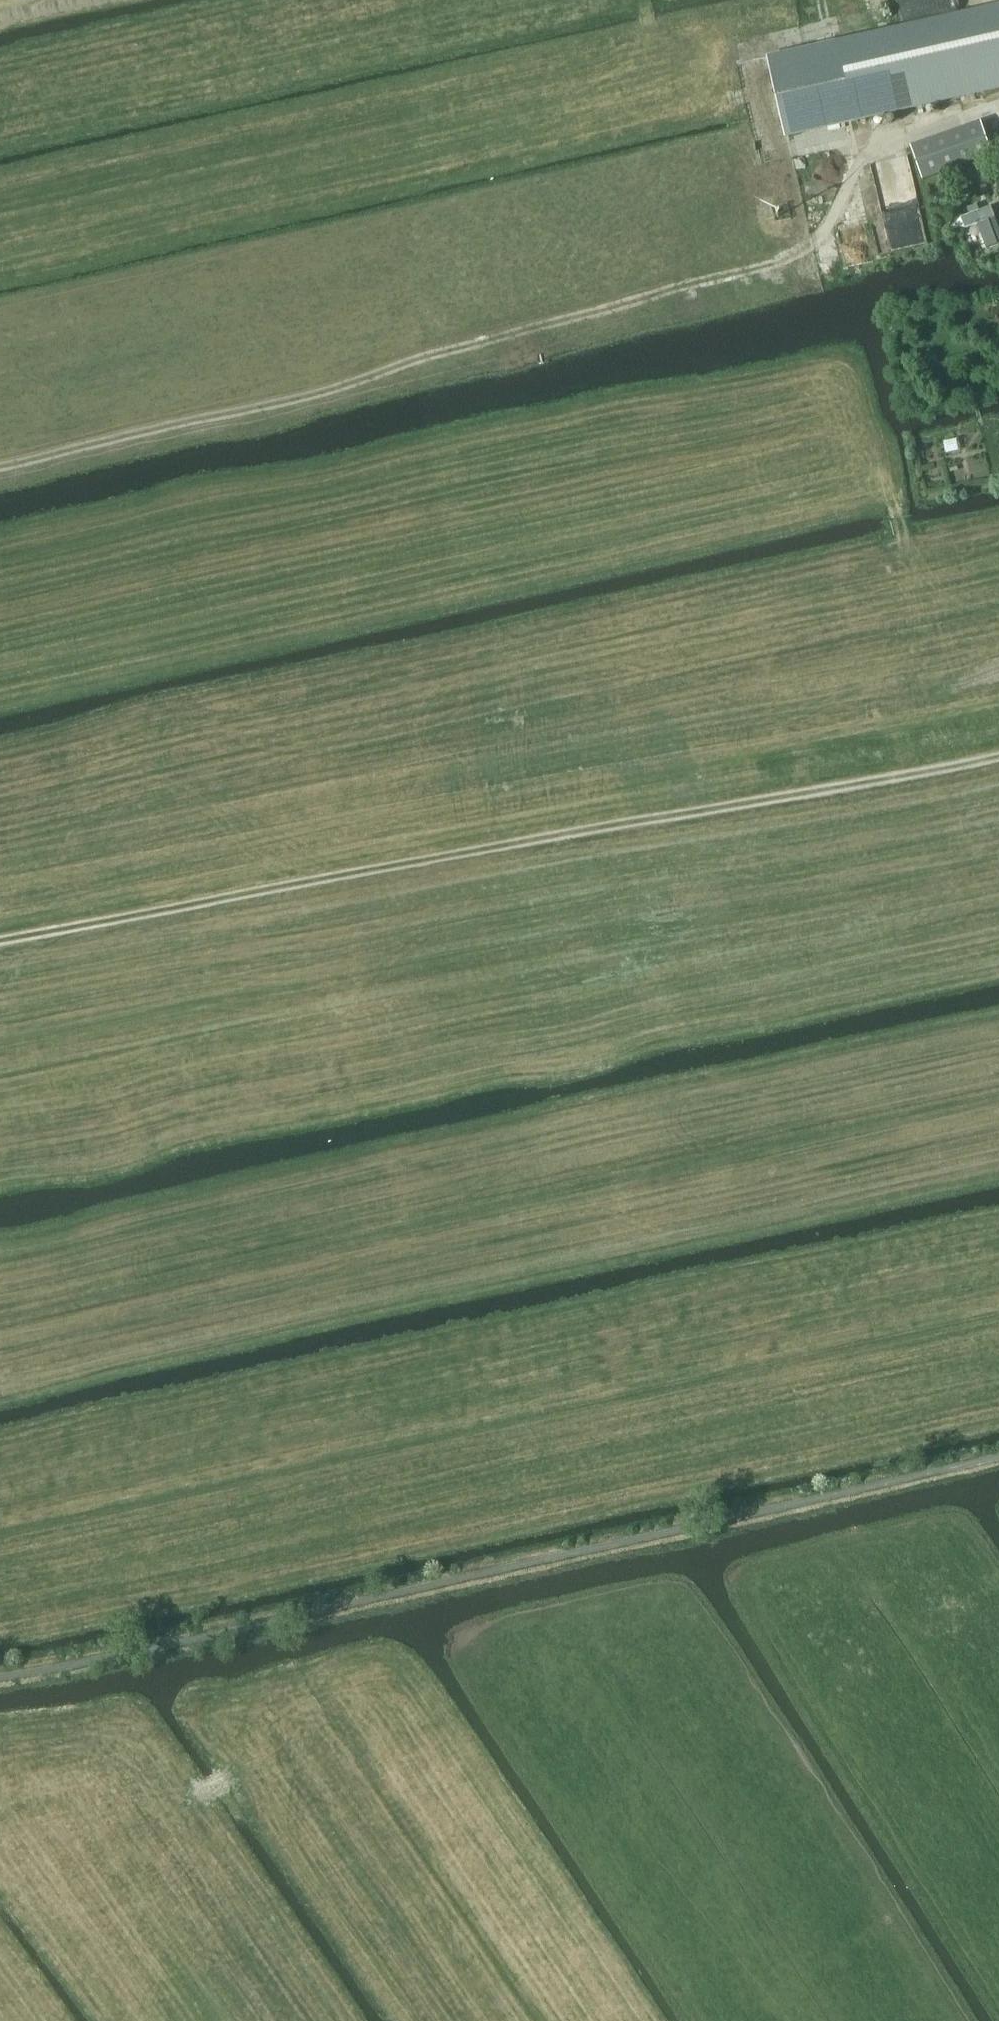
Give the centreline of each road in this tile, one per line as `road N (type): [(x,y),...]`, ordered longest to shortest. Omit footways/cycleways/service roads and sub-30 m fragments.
road 1 (track): [(0,941),(998,757)]
road 2 (track): [(0,474),(297,399),(782,262),(820,238),(876,146)]

